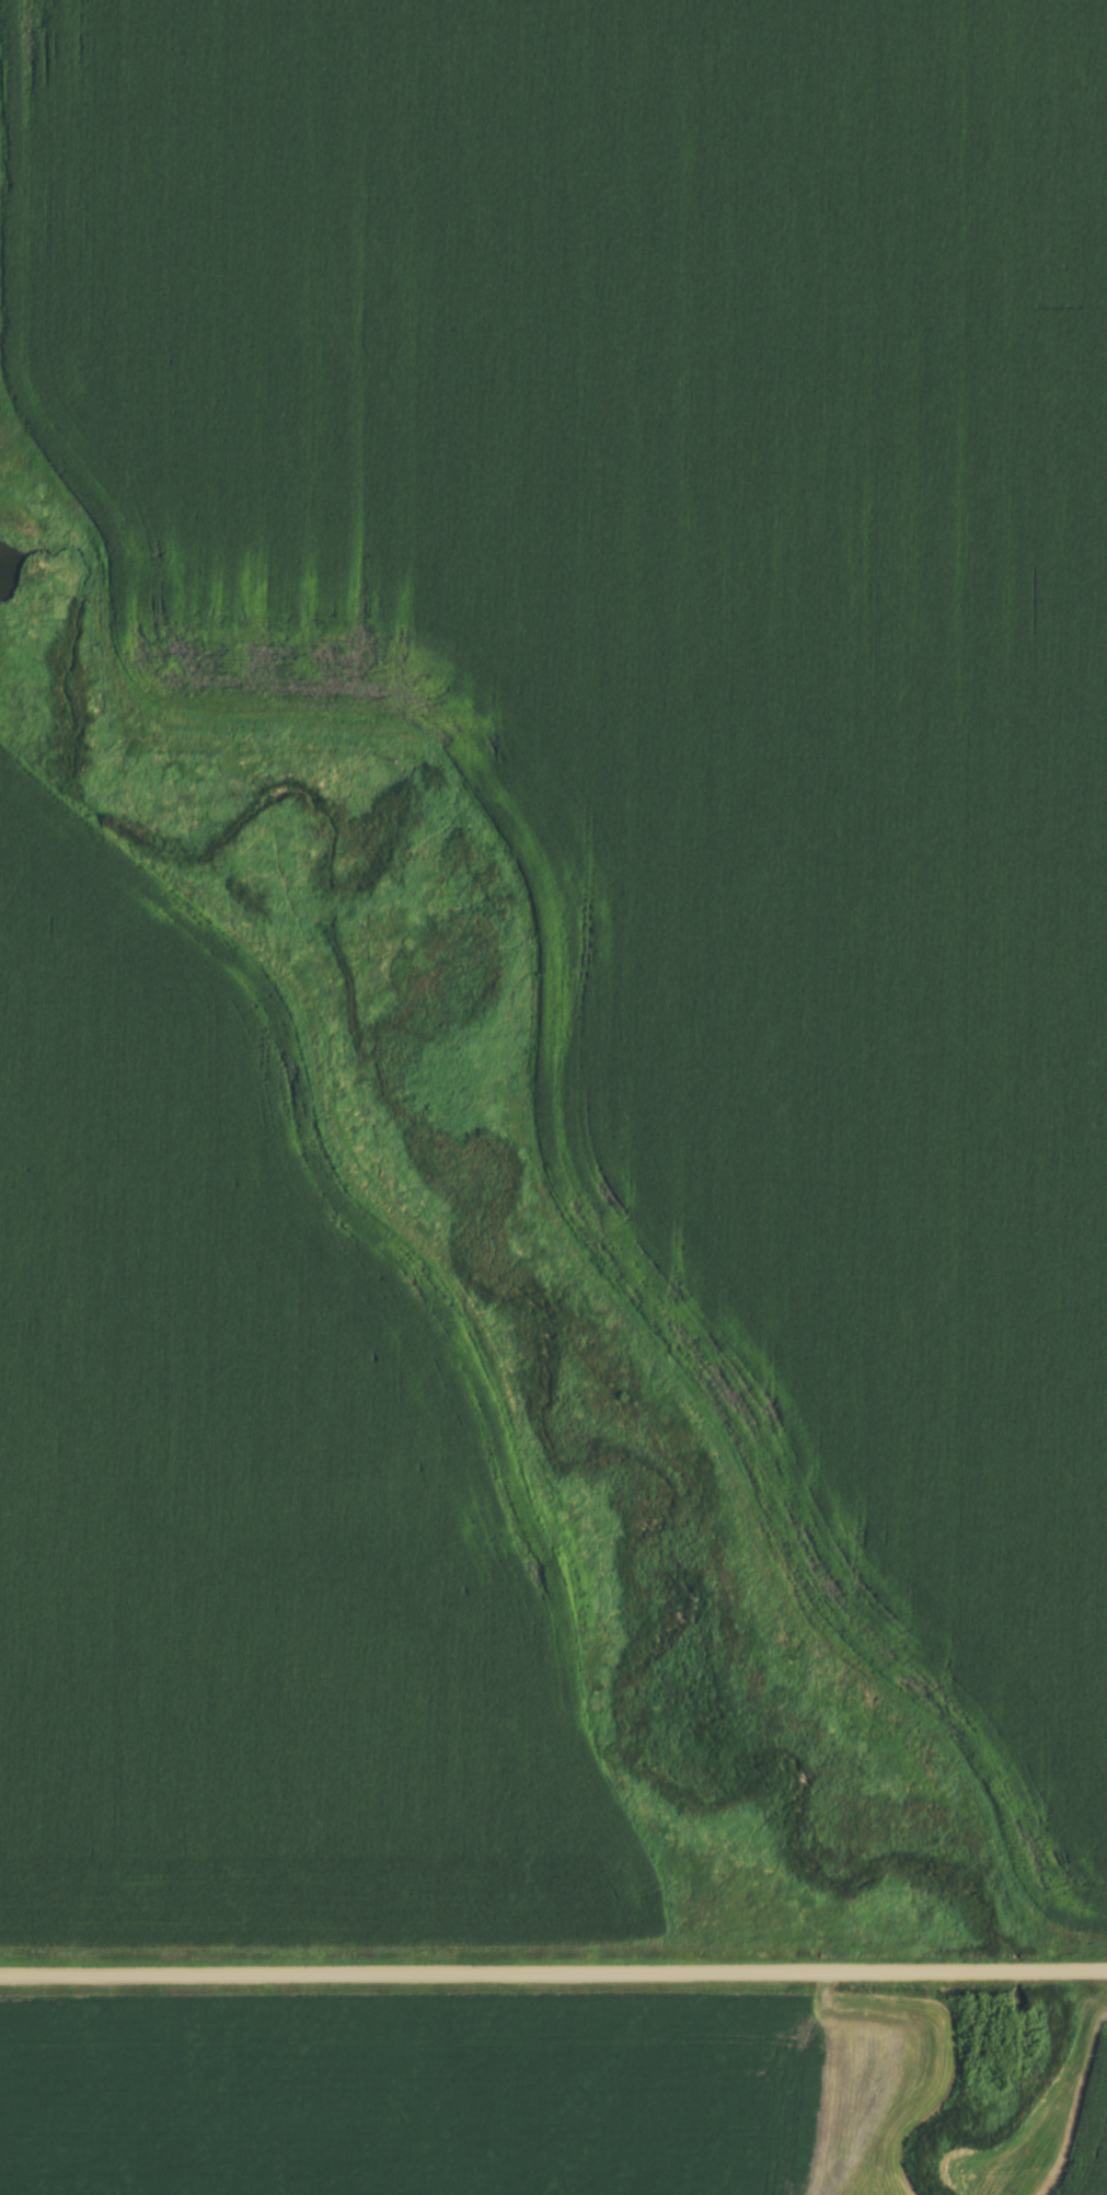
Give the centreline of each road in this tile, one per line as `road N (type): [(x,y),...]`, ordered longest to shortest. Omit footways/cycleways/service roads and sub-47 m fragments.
road 1 (residential): [(1106,1967),(0,1970)]

